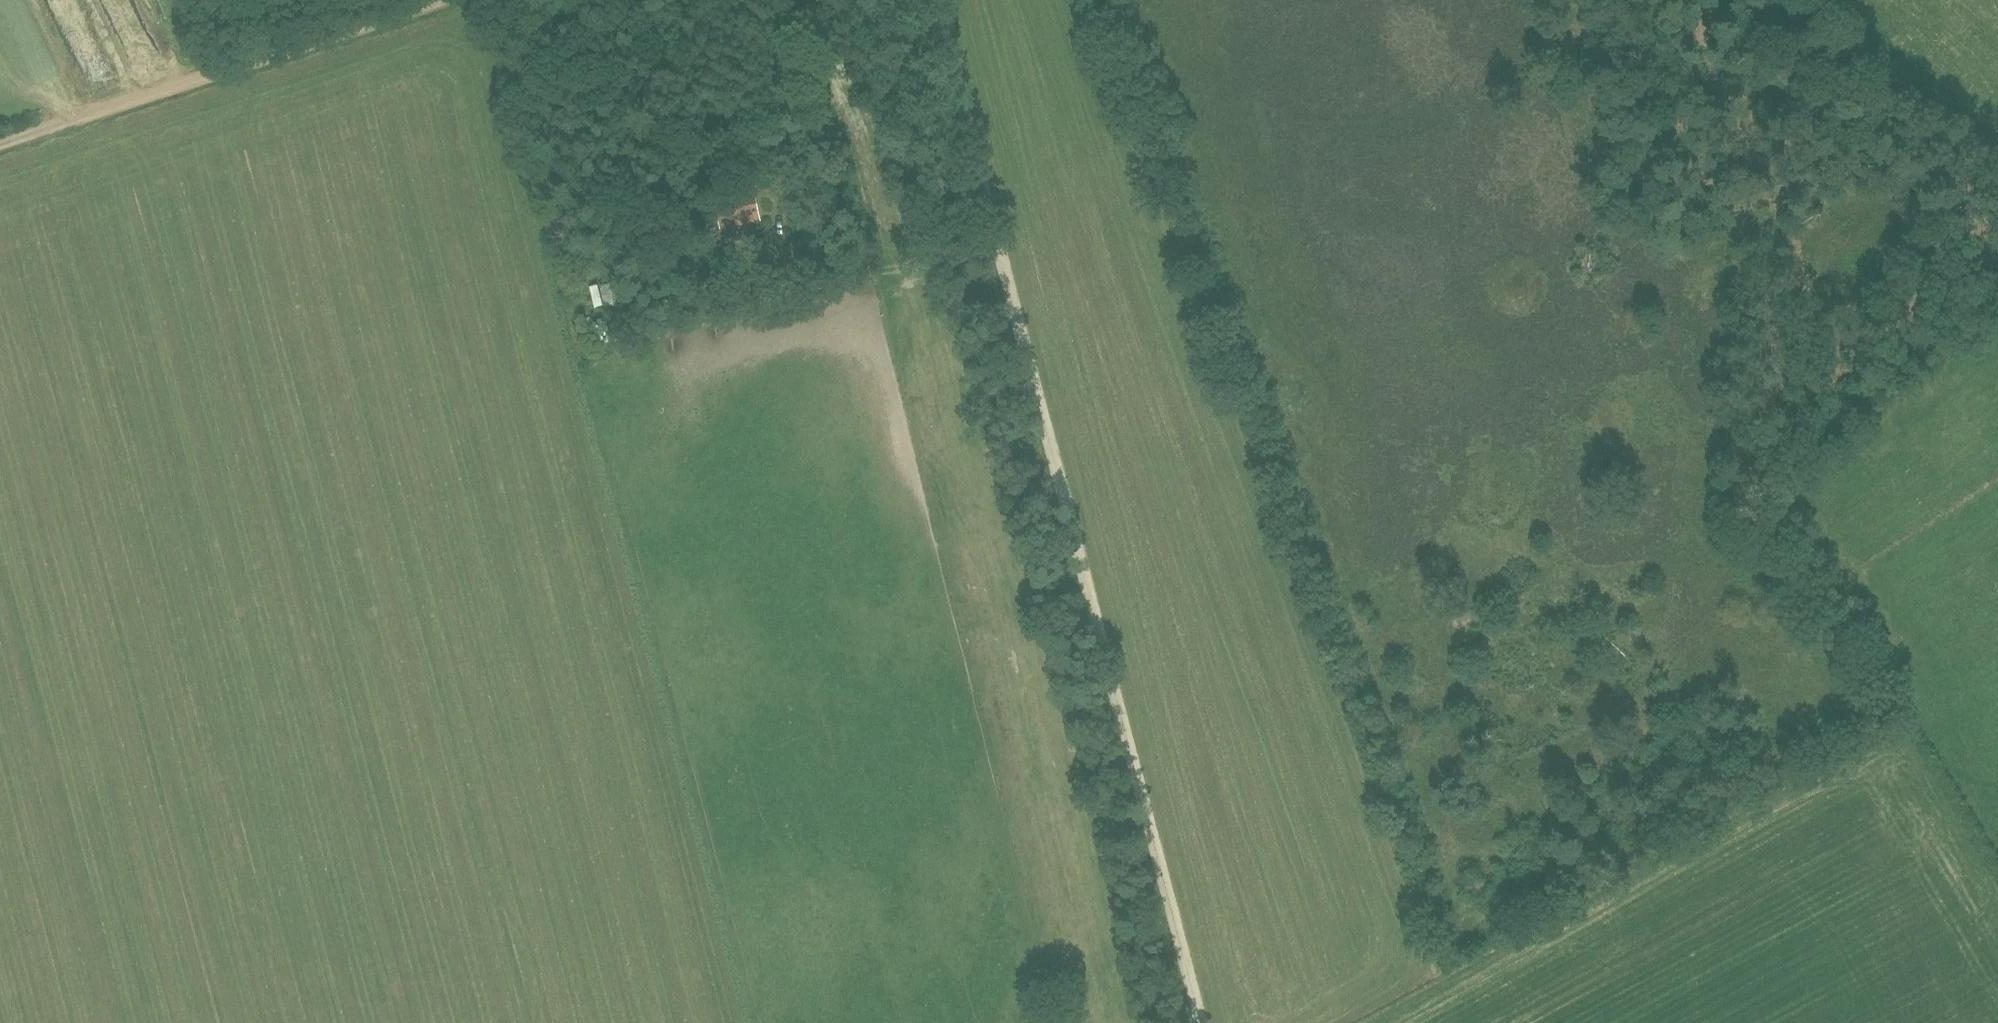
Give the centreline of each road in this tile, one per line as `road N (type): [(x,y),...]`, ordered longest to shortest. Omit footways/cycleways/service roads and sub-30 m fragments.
road 1 (track): [(1207,1022),(935,0)]
road 2 (track): [(446,0),(0,142)]

